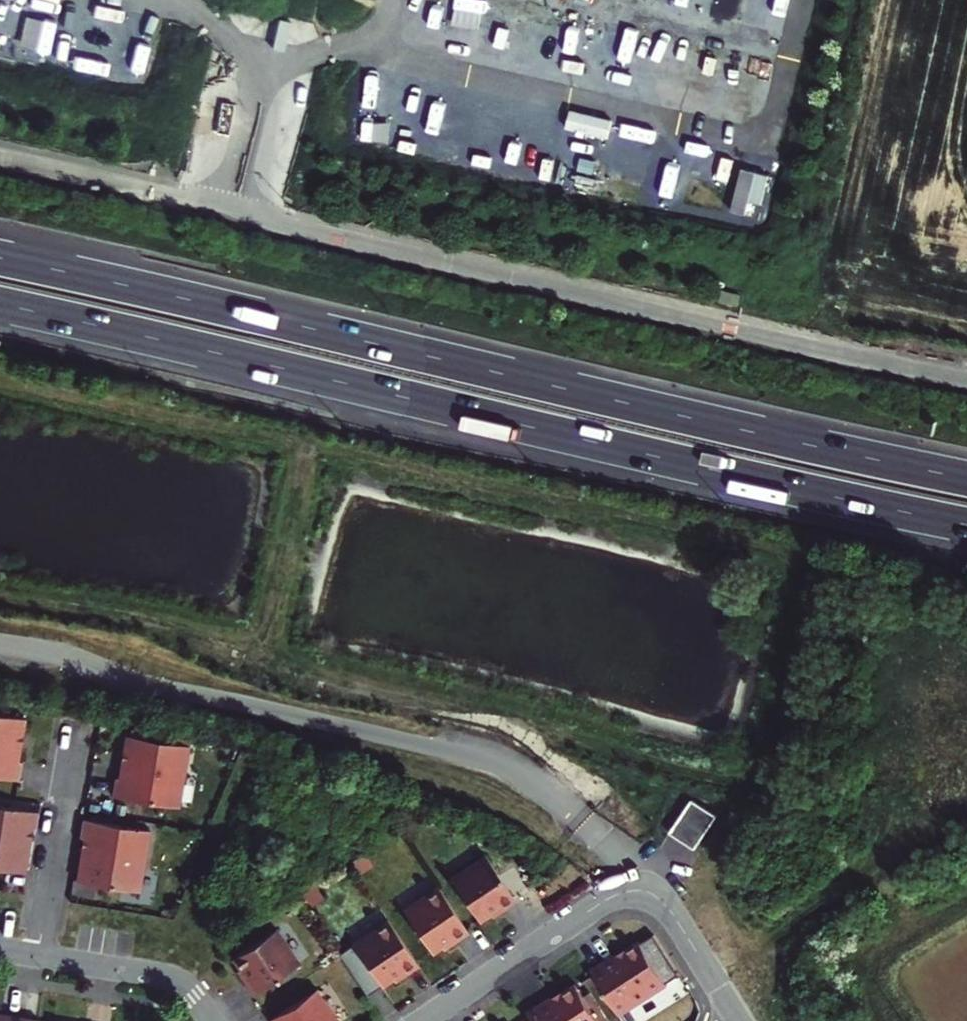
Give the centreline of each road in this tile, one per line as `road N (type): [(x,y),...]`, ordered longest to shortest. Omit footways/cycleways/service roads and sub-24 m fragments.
road 1 (trunk): [(966,479),(0,257)]
road 2 (trunk): [(0,304),(966,525)]
road 3 (residential): [(421,1020),(594,907),(635,890),(669,906),(742,1020)]
road 4 (residential): [(37,956),(76,726)]
road 5 (residential): [(213,1020),(187,988),(161,976),(37,956)]

